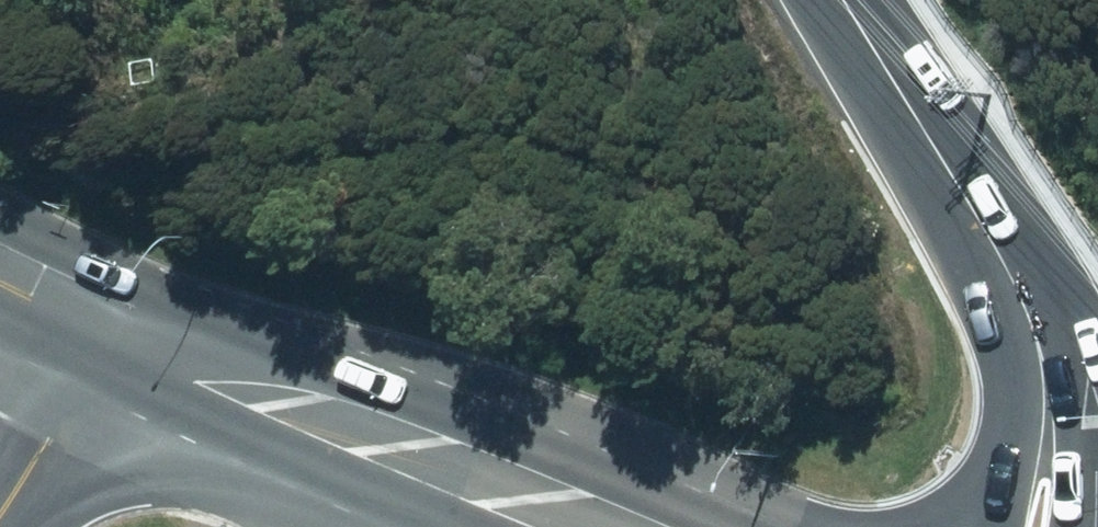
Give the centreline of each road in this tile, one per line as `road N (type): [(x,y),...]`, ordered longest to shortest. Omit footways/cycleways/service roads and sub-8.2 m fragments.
road 1 (secondary): [(565,526),(273,408),(120,333)]
road 2 (secondary): [(843,0),(1022,299)]
road 3 (secondary): [(1022,299),(1080,440),(1084,526)]
road 4 (tertiary): [(0,526),(120,333)]
road 5 (secondary): [(1009,455),(1020,404),(1022,299)]
road 6 (secondary): [(120,333),(0,272)]
road 7 (secondary): [(910,526),(1009,455)]

